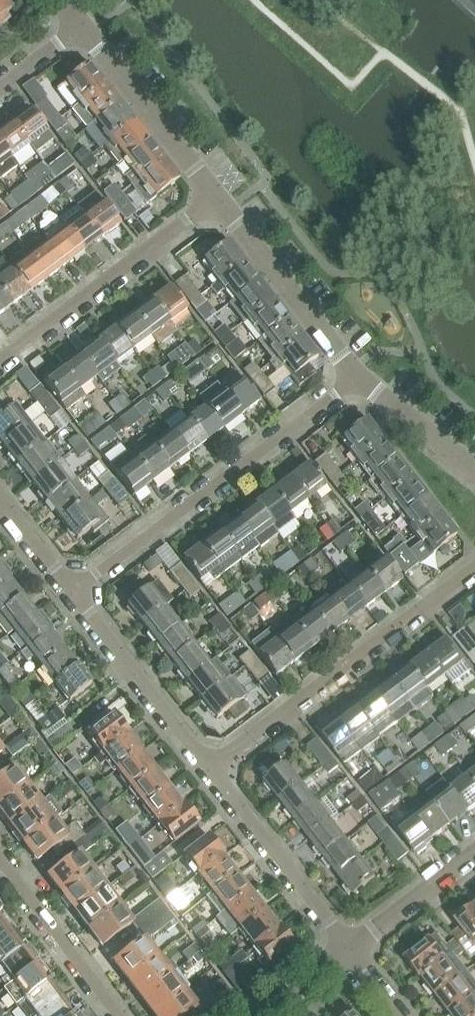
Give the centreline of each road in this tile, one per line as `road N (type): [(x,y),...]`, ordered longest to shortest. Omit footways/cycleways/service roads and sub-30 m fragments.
road 1 (residential): [(359,377),(71,593)]
road 2 (residential): [(207,769),(474,568)]
road 3 (residential): [(0,362),(217,199)]
road 4 (residential): [(207,769),(349,950)]
road 5 (residential): [(217,199),(359,377)]
road 6 (residential): [(71,593),(207,769)]
road 7 (residential): [(80,26),(217,199)]
road 8 (residential): [(0,861),(117,1015)]
road 9 (residential): [(349,950),(474,855)]
road 10 (residential): [(359,377),(474,473)]

